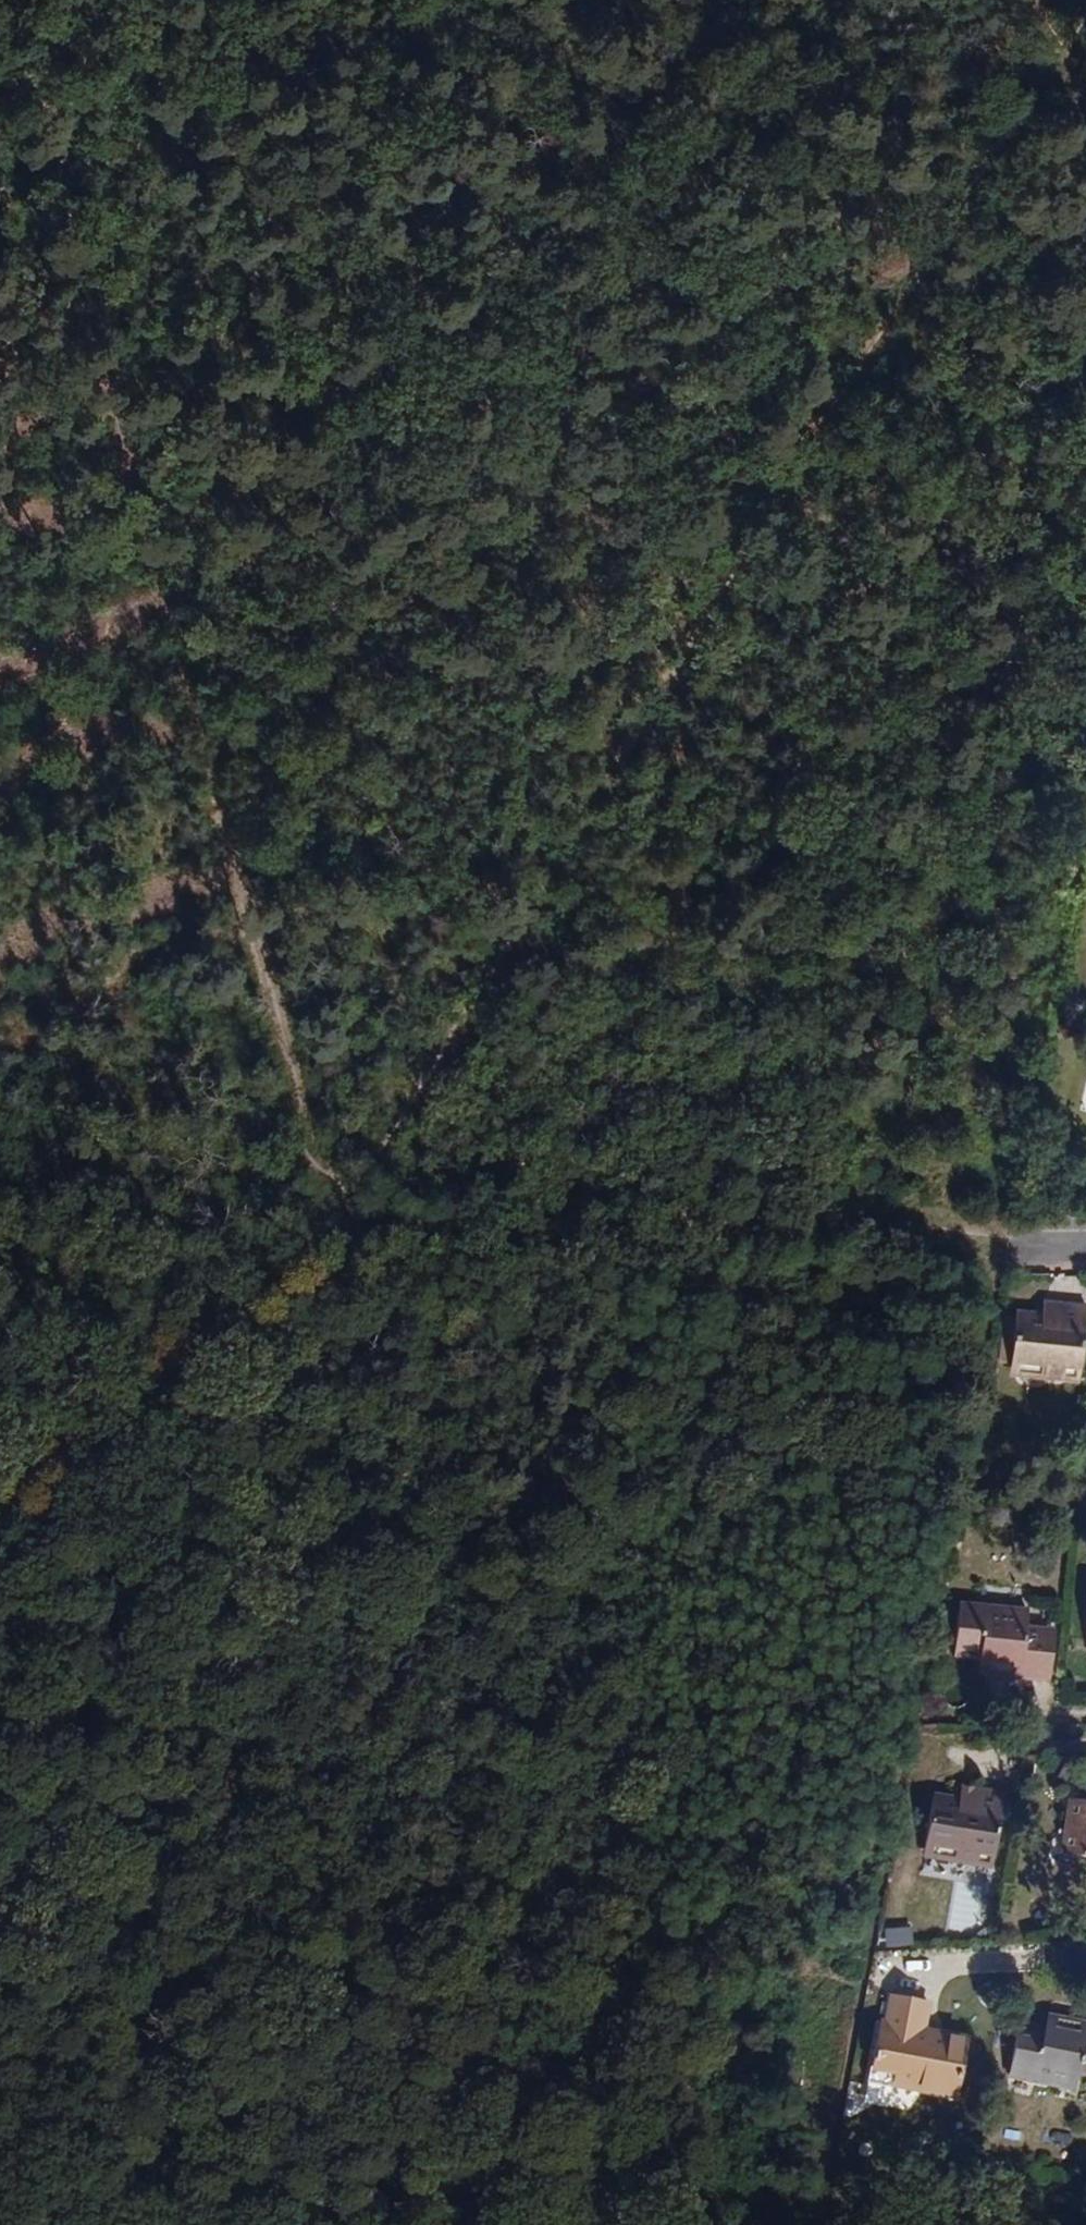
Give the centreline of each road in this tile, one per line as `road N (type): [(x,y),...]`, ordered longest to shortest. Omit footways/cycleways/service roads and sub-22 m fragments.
road 1 (track): [(1085,2184),(118,2224)]

